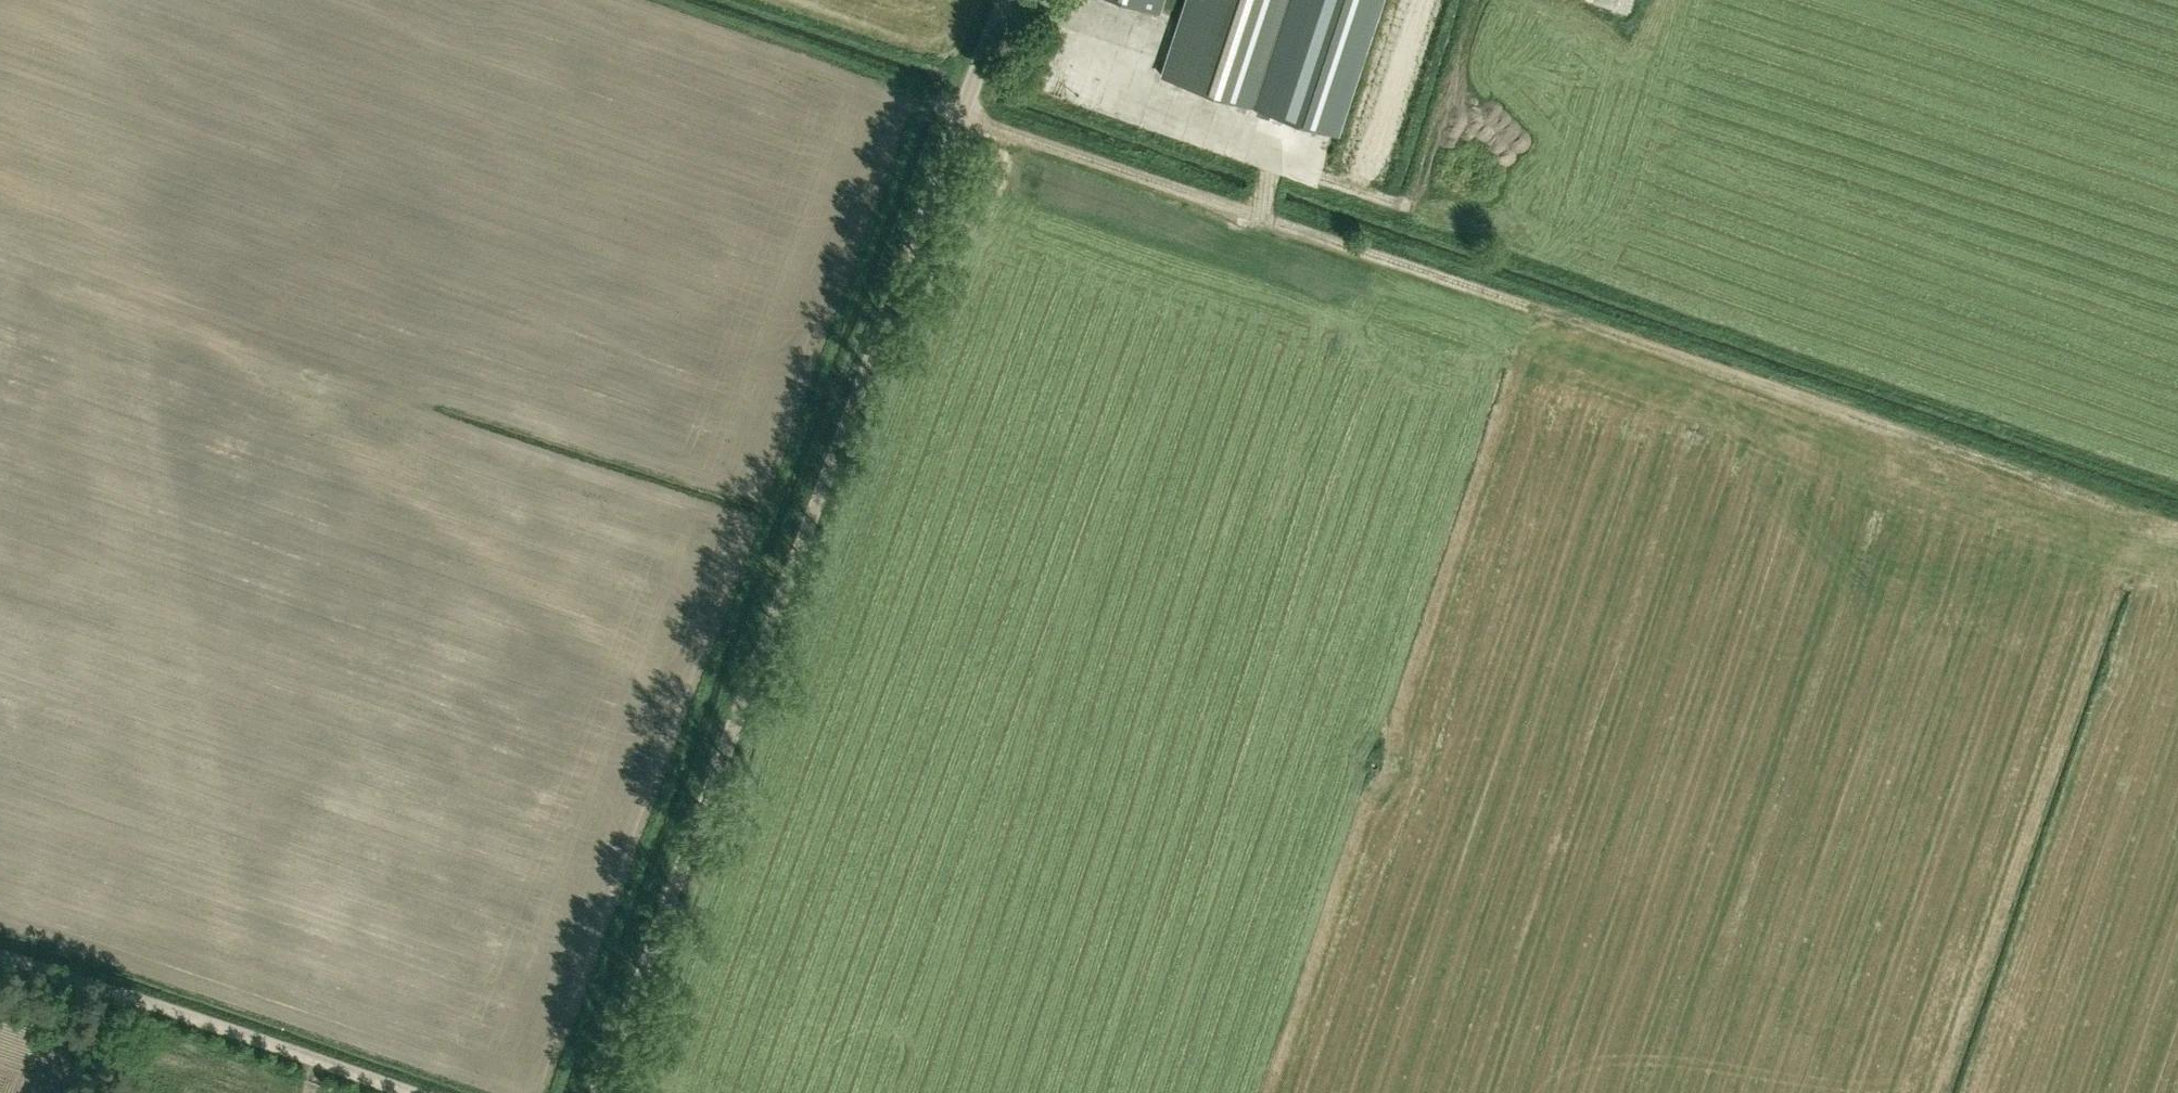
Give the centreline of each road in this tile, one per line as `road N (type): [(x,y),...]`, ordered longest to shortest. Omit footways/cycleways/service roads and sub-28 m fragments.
road 1 (unclassified): [(599,1092),(999,0)]
road 2 (unclassified): [(413,1092),(0,954)]

